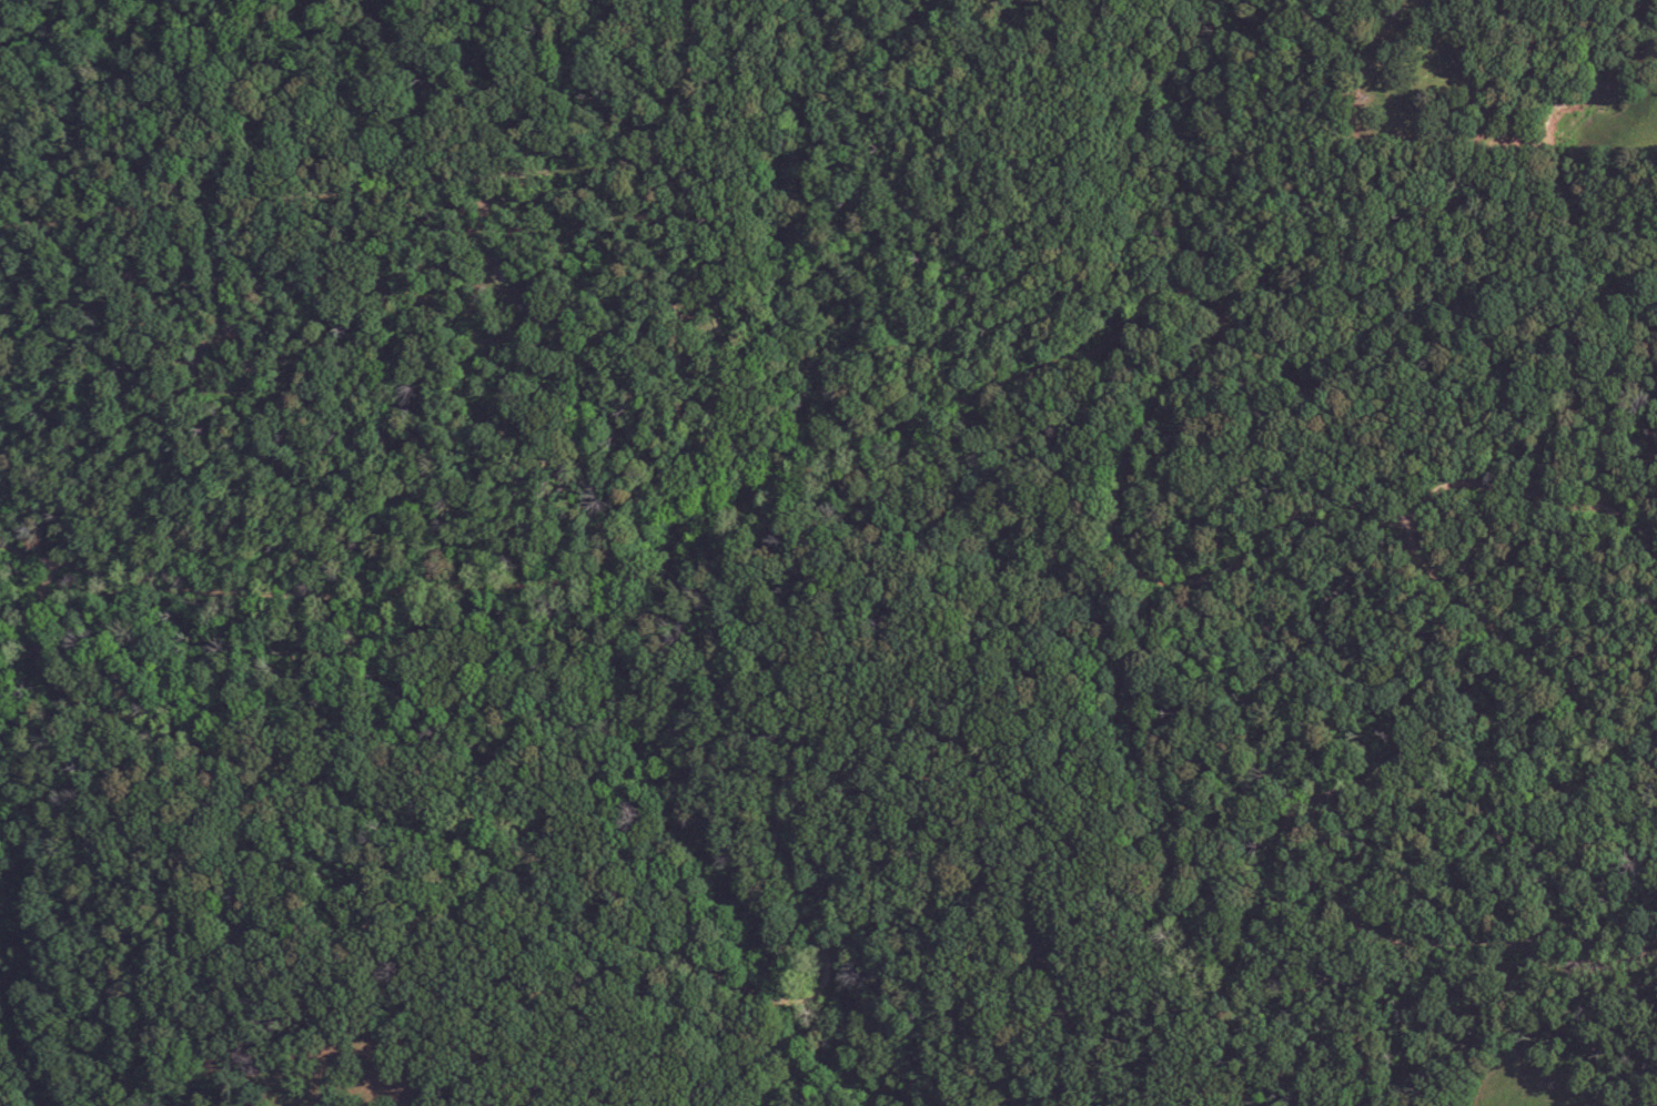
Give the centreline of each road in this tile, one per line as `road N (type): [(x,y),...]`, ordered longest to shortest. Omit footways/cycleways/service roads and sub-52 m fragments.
road 1 (residential): [(53,564),(34,643),(48,680),(78,704),(433,818),(564,906),(777,1005),(824,993),(826,966),(779,836),(799,759),(819,729),(846,717),(886,717),(937,732),(1006,771),(1078,832),(1195,978),(1223,983),(1245,967),(1286,832),(1302,812),(1340,791),(1570,800),(1602,787),(1603,726),(1442,580),(1416,546),(1414,527),(1343,504),(1313,511),(1203,587),(1164,588),(1134,568),(1121,539),(1126,466),(1155,414),(1221,348),(1225,322),(1215,302),(1186,292),(1108,349),(833,463),(650,560),(563,586)]
road 2 (residential): [(697,0),(700,43),(660,155),(675,171),(706,252),(735,407),(675,487),(574,561),(563,586),(236,597),(152,586),(0,545)]
road 3 (residential): [(0,234),(660,155)]
road 4 (residential): [(1656,957),(1595,971),(1477,946),(1400,947),(1344,893),(1318,803)]
road 5 (residential): [(1414,527),(1424,508),(1463,484),(1593,508),(1638,526),(1656,543)]
road 6 (residential): [(273,943),(435,927),(523,879)]
road 7 (residential): [(1078,832),(1045,876),(1047,1004)]
road 8 (residential): [(224,209),(234,366)]
road 9 (residential): [(491,177),(503,327)]

